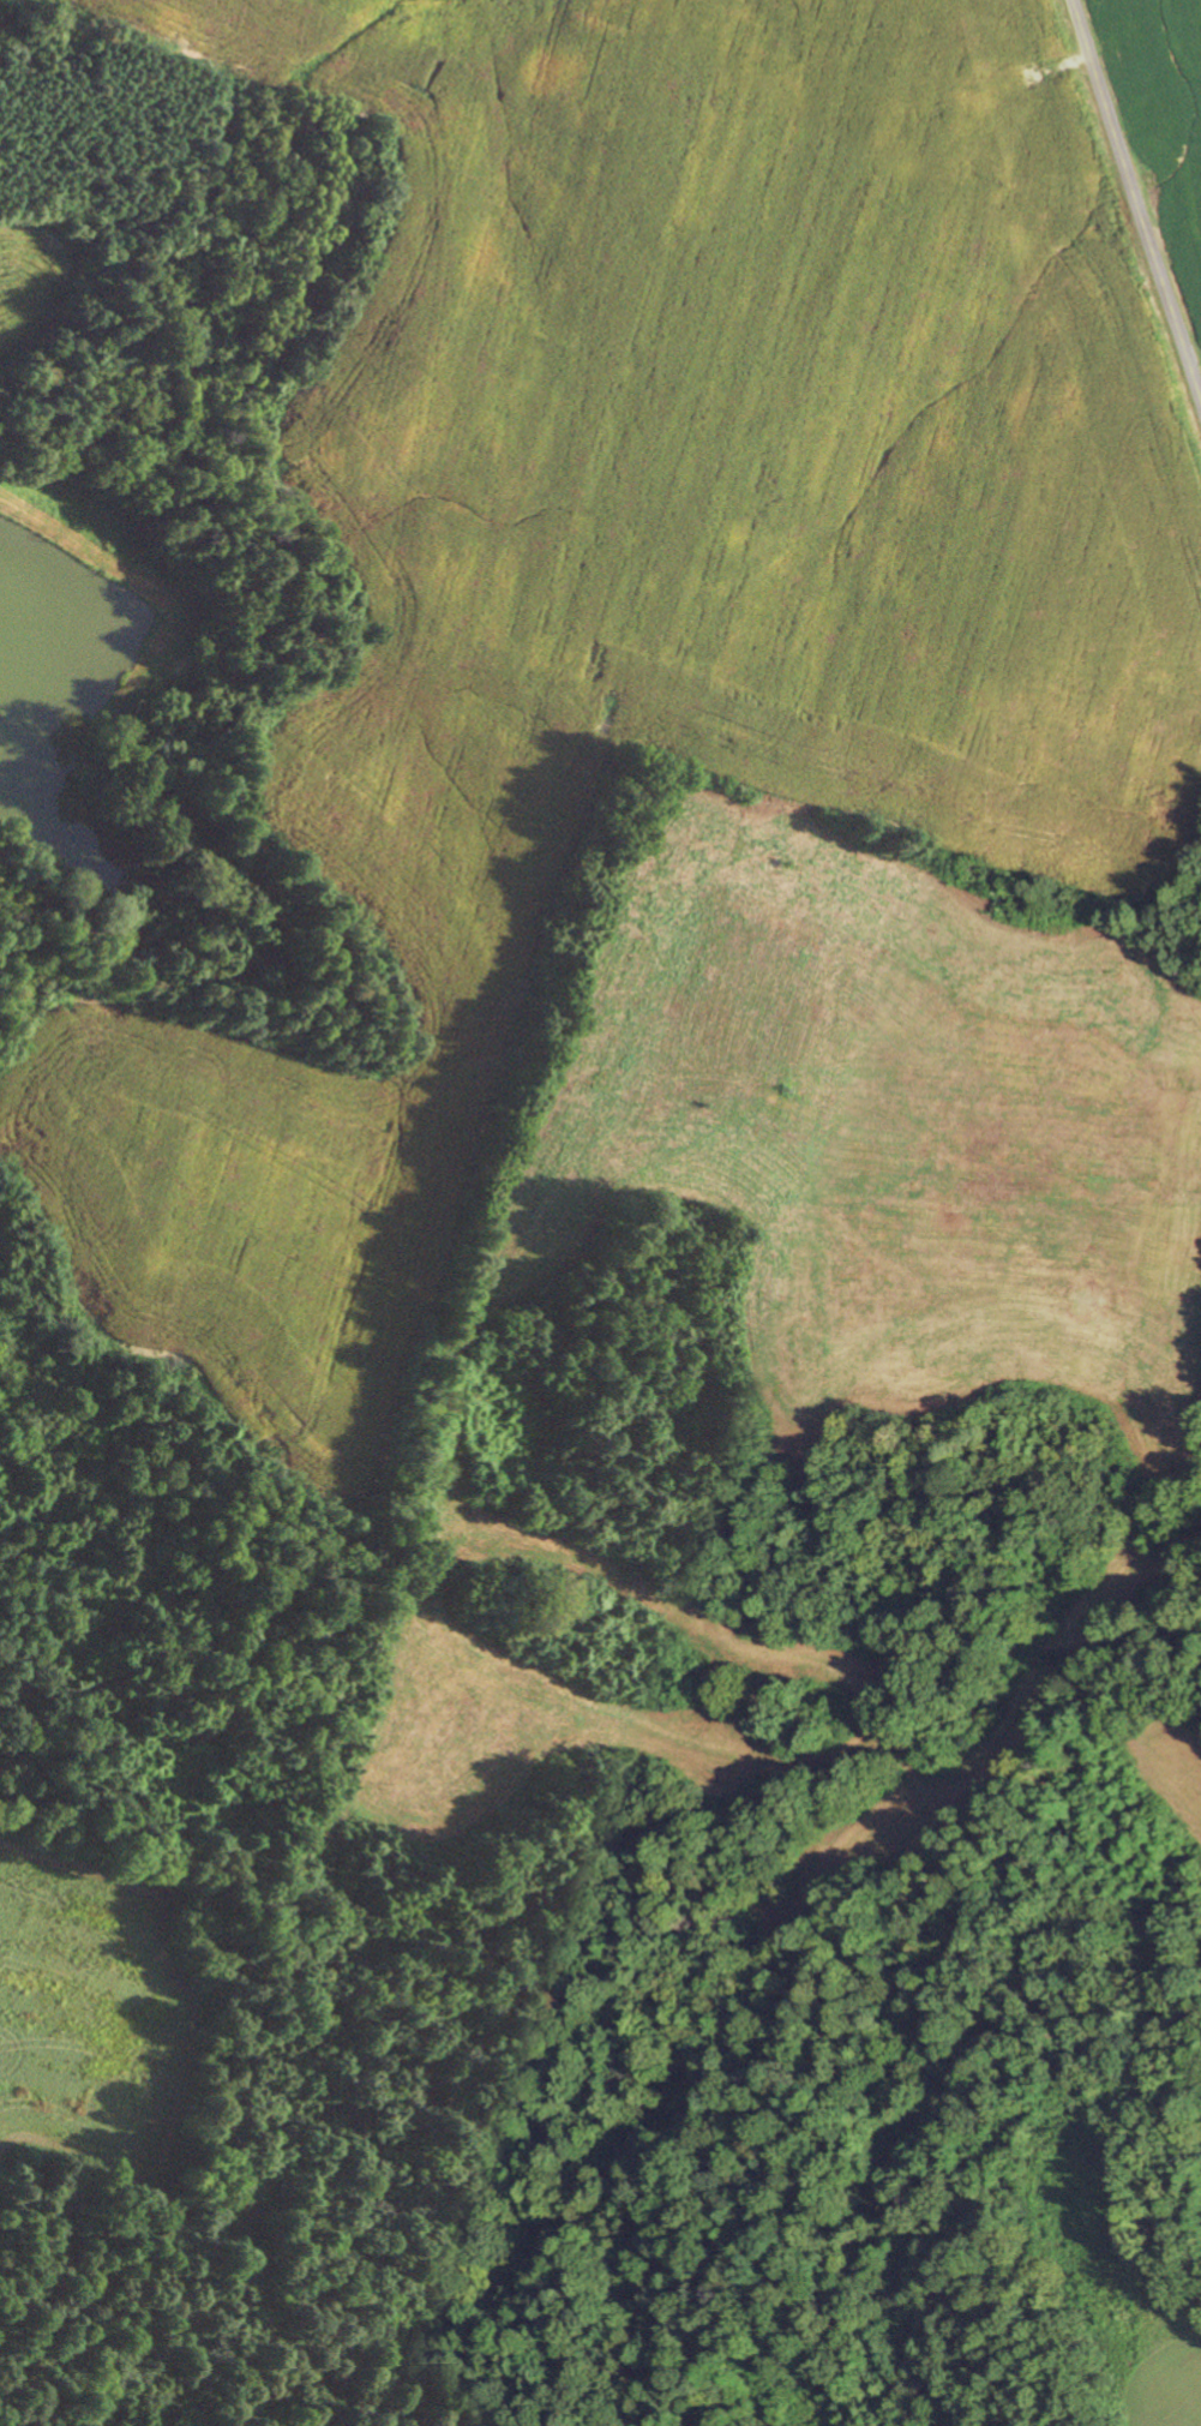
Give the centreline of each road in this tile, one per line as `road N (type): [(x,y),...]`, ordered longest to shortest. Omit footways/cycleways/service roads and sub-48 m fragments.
road 1 (secondary): [(1200,394),(1083,0)]

